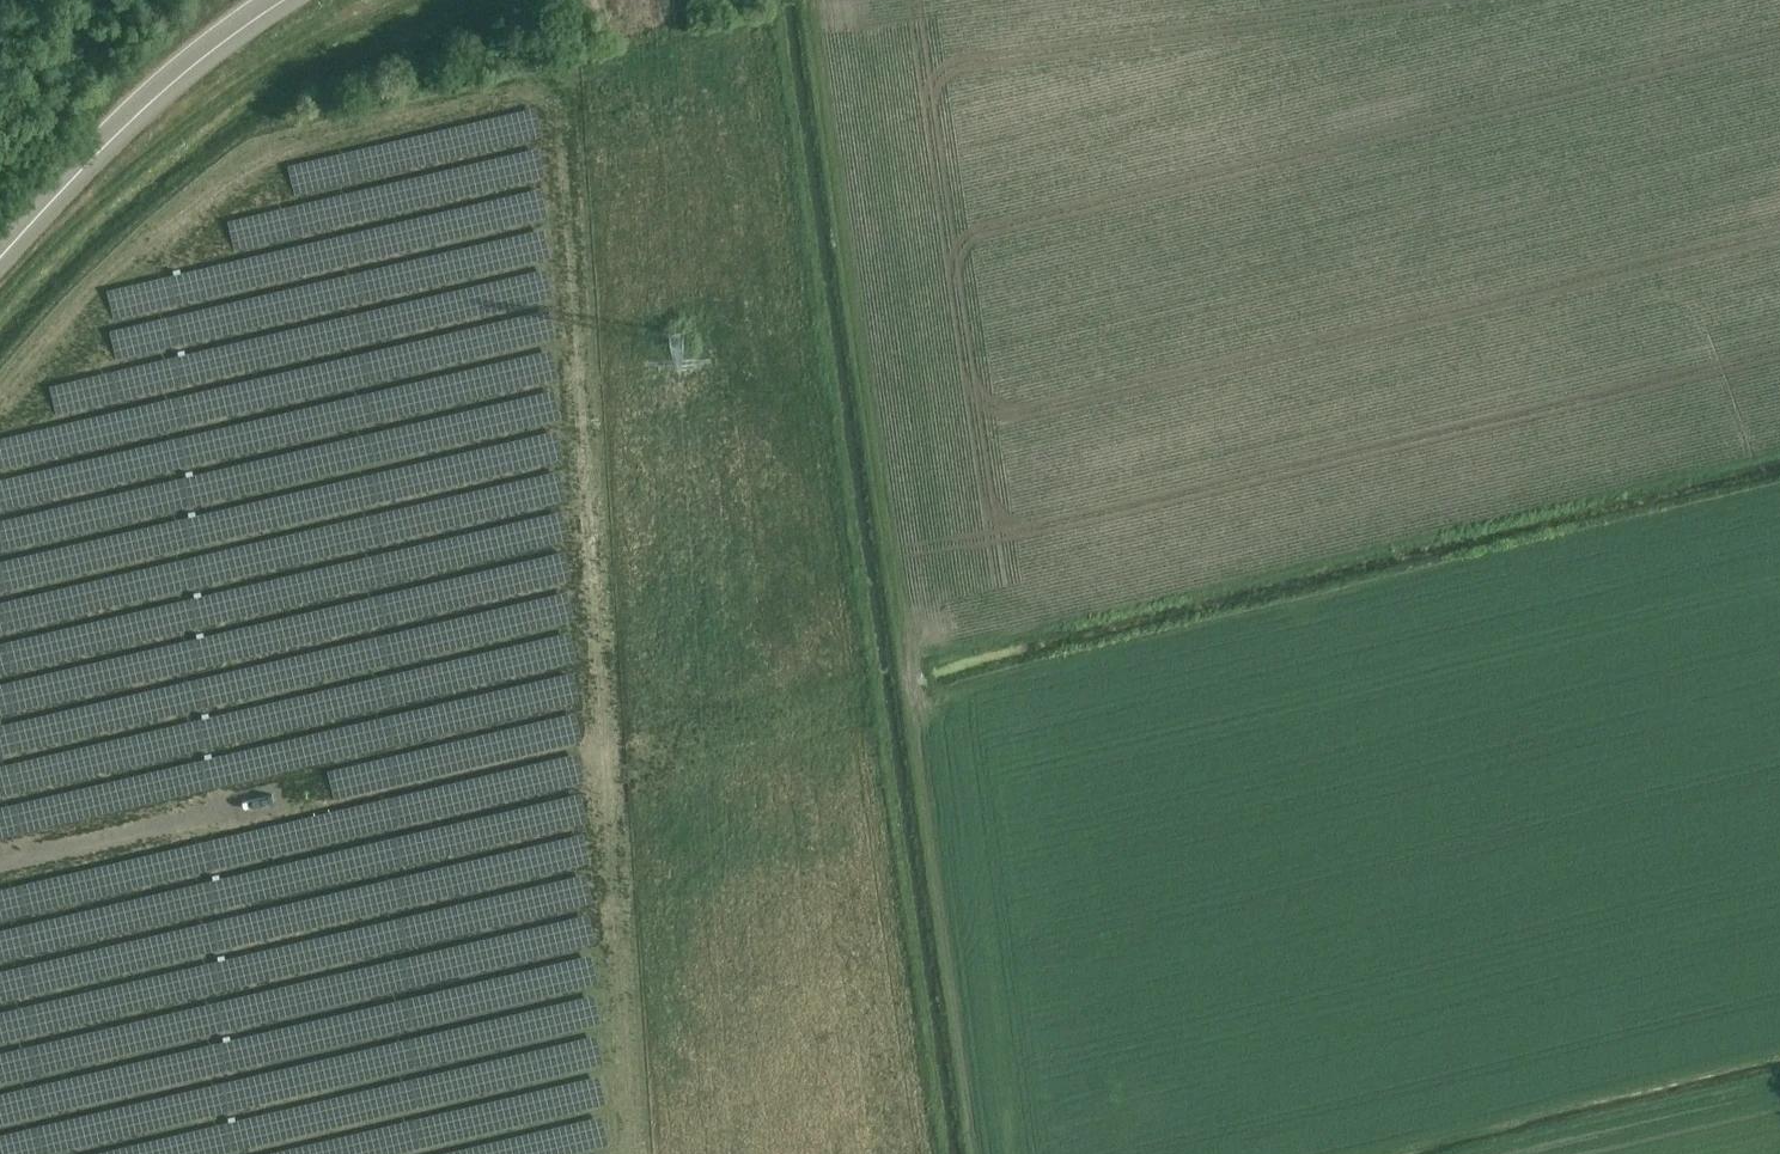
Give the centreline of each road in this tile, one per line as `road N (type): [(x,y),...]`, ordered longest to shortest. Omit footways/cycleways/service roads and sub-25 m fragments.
road 1 (motorway): [(0,251),(147,104),(280,0)]

